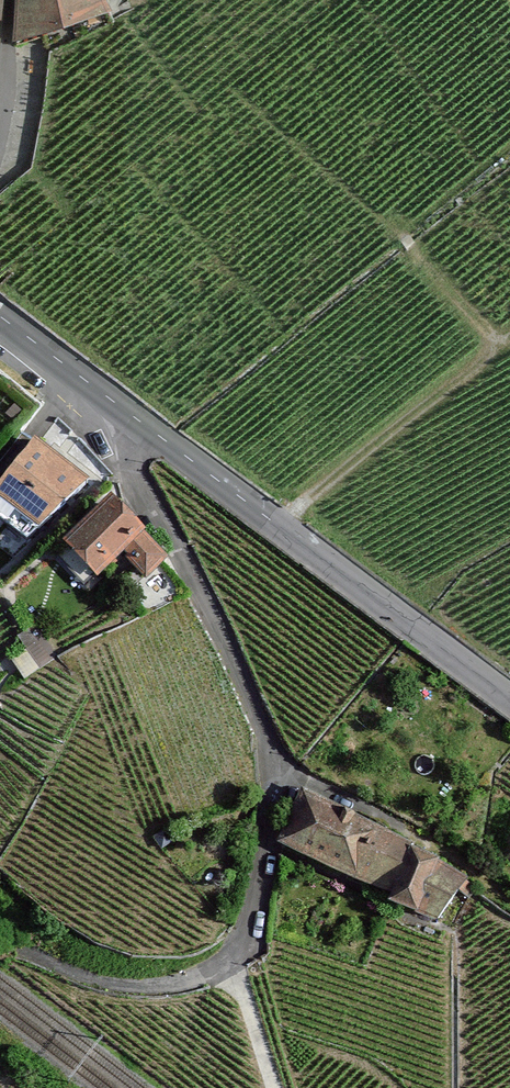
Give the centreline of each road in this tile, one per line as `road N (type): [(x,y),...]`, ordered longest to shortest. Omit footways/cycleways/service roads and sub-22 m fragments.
road 1 (residential): [(119,406),(138,471),(263,729),(271,794),(251,937),(217,970),(150,987),(108,983),(28,953)]
road 2 (tertiary): [(509,697),(119,406)]
road 3 (tertiary): [(119,406),(0,318)]
road 4 (track): [(233,958),(274,1087)]

